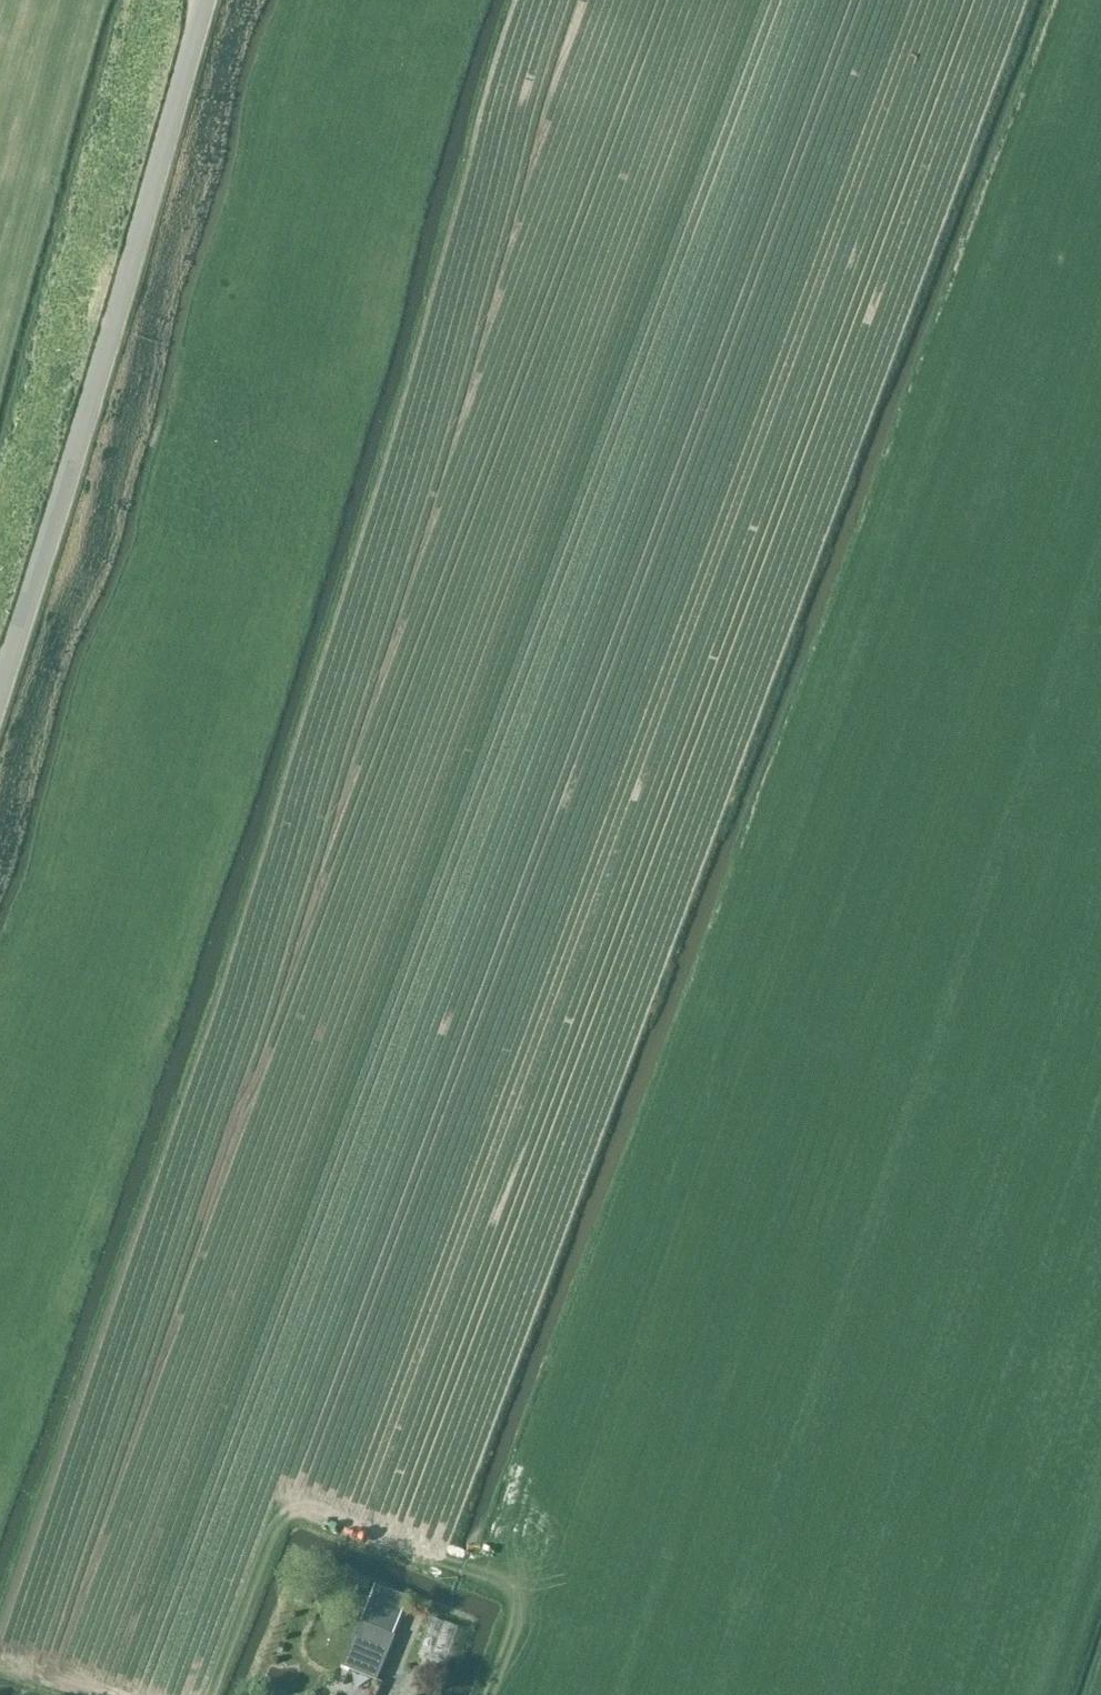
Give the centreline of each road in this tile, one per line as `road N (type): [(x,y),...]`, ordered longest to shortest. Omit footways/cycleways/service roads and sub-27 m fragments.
road 1 (unclassified): [(0,684),(208,0)]

